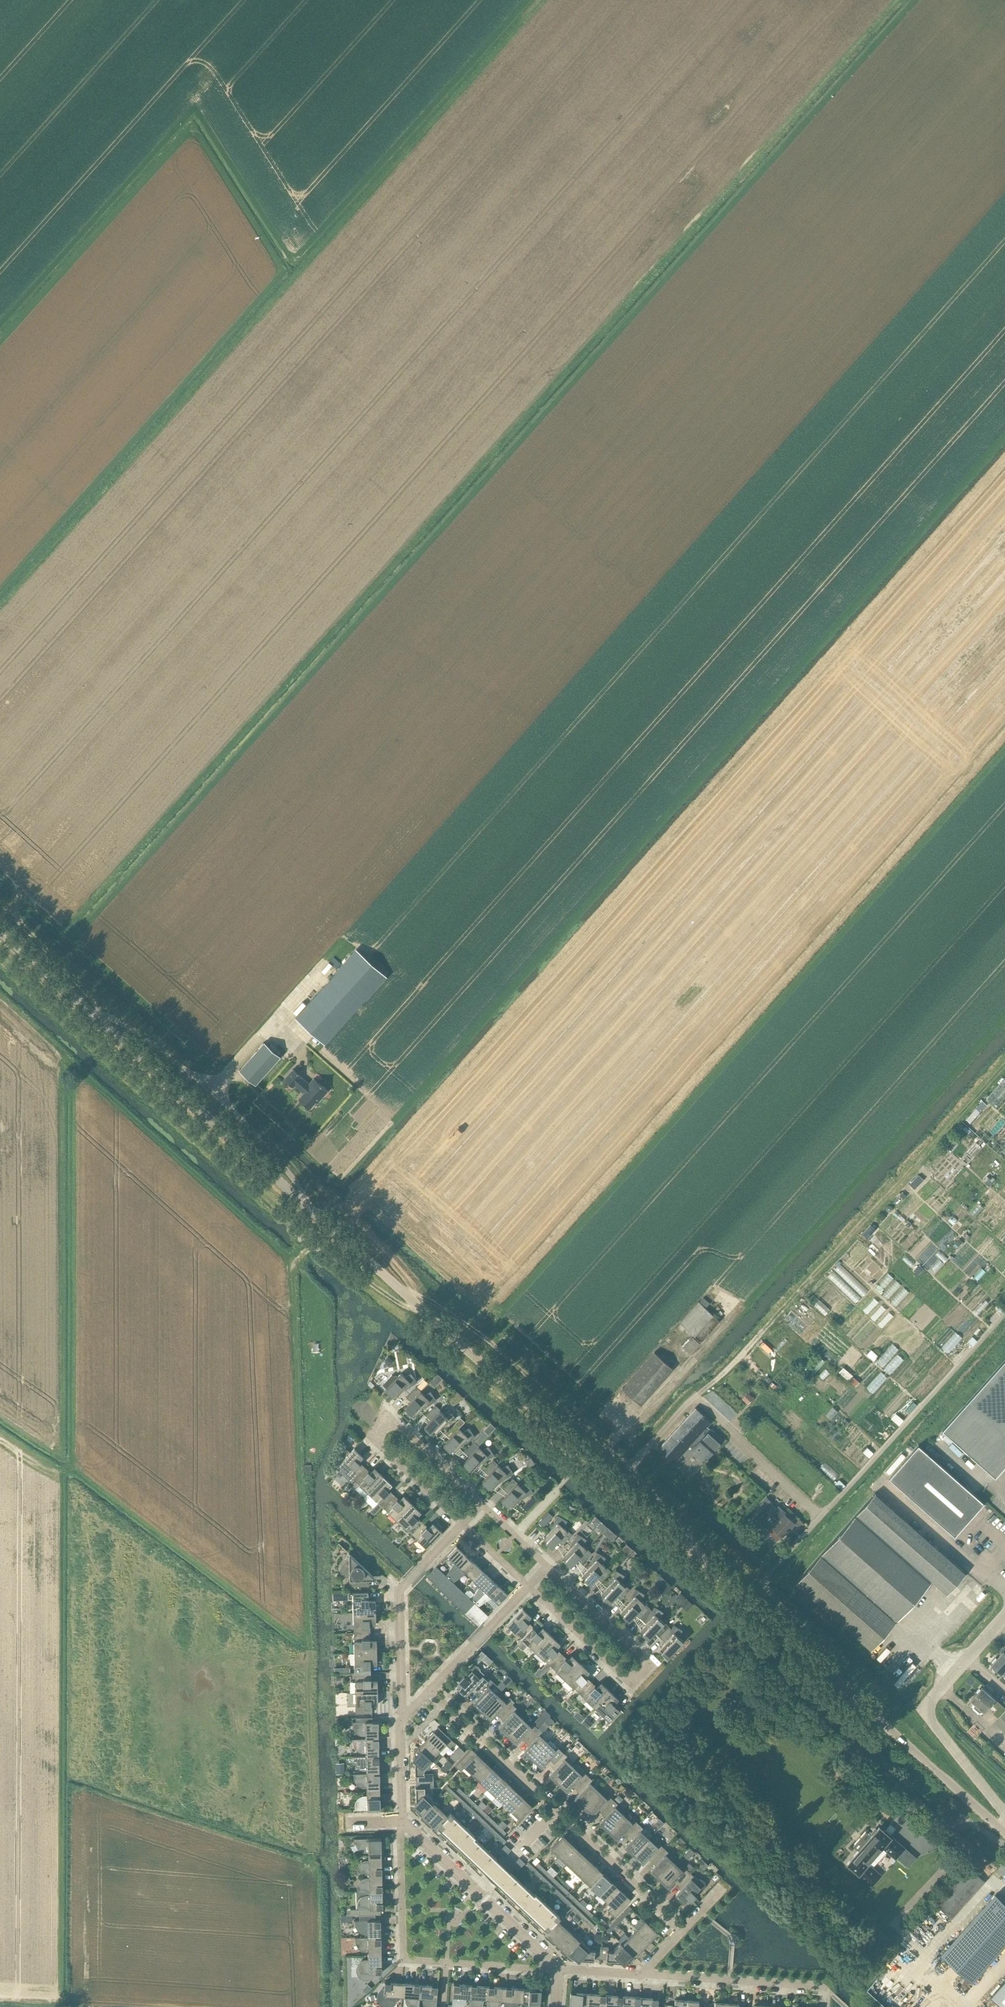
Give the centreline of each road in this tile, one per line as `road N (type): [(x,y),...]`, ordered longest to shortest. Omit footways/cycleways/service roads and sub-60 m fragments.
road 1 (tertiary): [(1004,1834),(0,930)]
road 2 (track): [(309,1861),(293,1265),(317,1248),(398,1302),(421,1307)]
road 3 (residential): [(529,1586),(632,1684),(651,1664),(548,1567)]
road 4 (residential): [(402,1822),(403,1960),(558,1970)]
road 5 (residential): [(481,1504),(387,1415),(375,1441),(462,1524)]
road 6 (track): [(609,1448),(476,1329),(403,1291)]
road 7 (unclassified): [(1004,1814),(926,1713),(1004,1616)]
road 8 (residential): [(429,1690),(558,1811)]
road 9 (residential): [(647,1975),(823,1987)]
road 10 (residential): [(558,1811),(683,1931)]
road 11 (residential): [(405,1583),(401,1719)]

